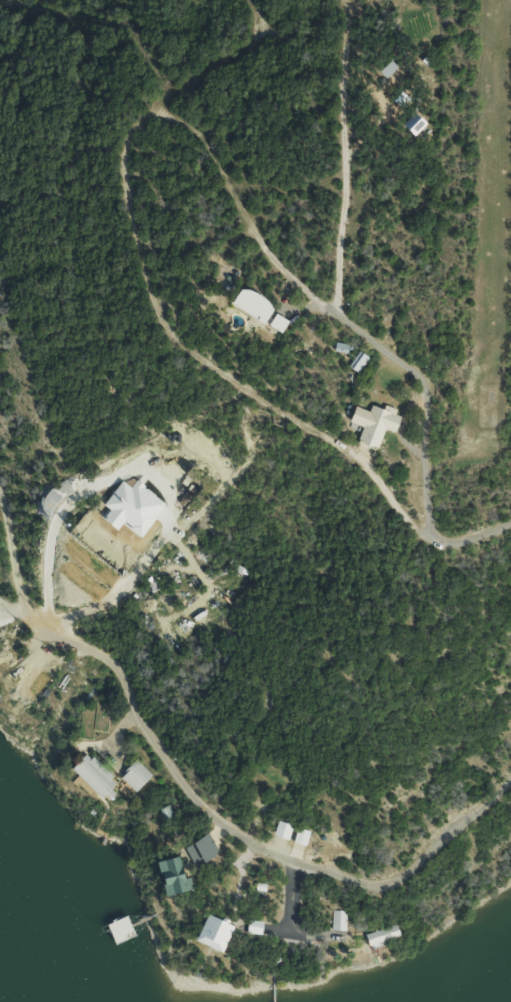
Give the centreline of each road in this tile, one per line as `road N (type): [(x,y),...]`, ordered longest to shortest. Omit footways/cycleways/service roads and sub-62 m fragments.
road 1 (residential): [(262,0),(263,19),(125,138),(140,274),(164,323),(237,380),(353,449),(391,505),(430,543),(455,544),(510,521)]
road 2 (residential): [(510,776),(400,871),(372,880),(261,850),(221,820),(171,763),(113,660),(39,624),(13,589),(0,500)]
road 3 (track): [(54,631),(50,512),(87,485),(158,470),(172,486),(164,532),(114,596),(54,631)]
road 4 (residential): [(337,300),(345,0)]
road 5 (residential): [(430,543),(420,384),(347,324),(337,300)]
road 6 (residential): [(163,107),(136,87),(132,54),(153,0)]

